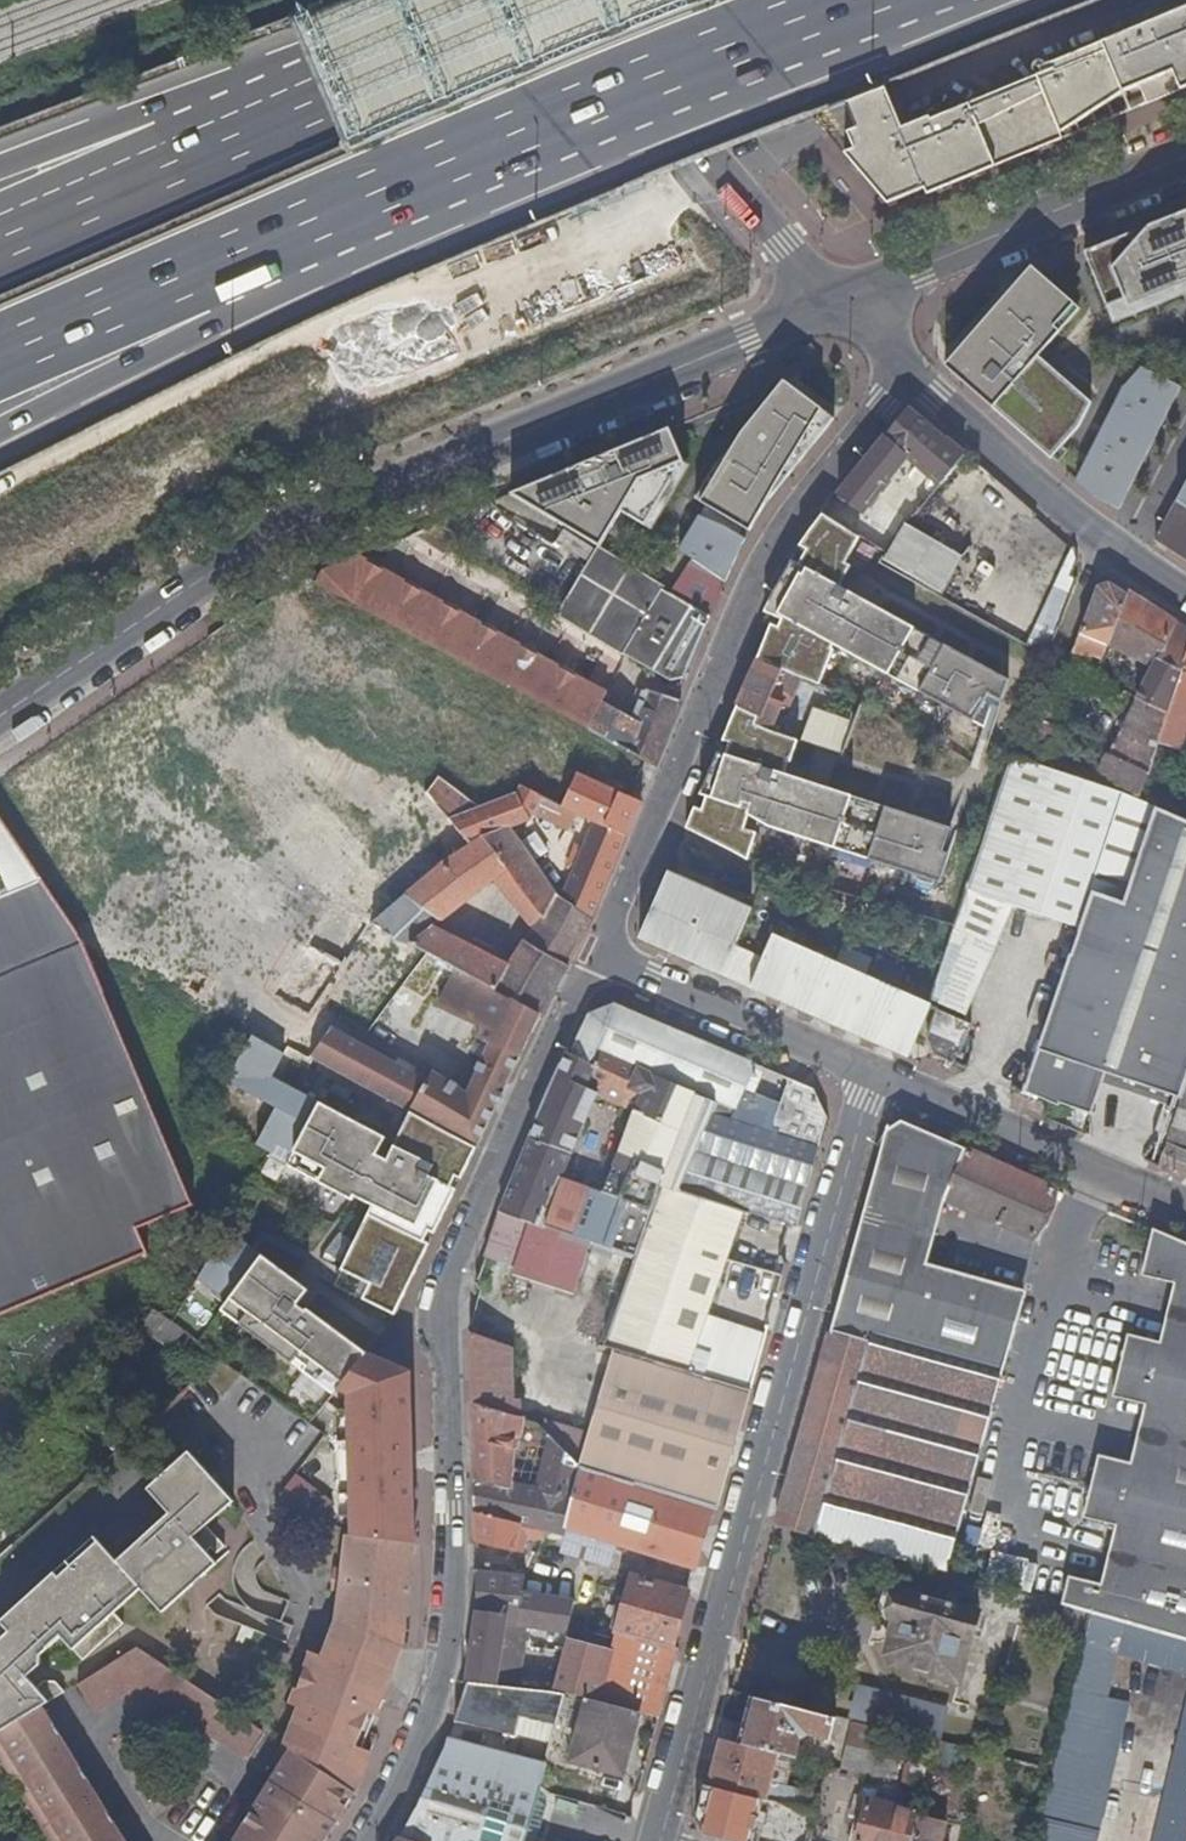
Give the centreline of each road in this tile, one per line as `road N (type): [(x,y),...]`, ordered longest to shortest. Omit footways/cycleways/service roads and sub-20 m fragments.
road 1 (residential): [(846,305),(247,552),(0,718)]
road 2 (residential): [(369,1840),(407,1771),(444,1668),(466,1548),(455,1414),(435,1305),(602,953)]
road 3 (residential): [(658,1840),(874,1080)]
road 4 (motorway): [(217,266),(882,0)]
road 5 (residential): [(602,953),(763,556),(902,363)]
road 6 (residential): [(846,305),(565,0)]
road 7 (motorway): [(554,0),(171,152)]
road 8 (residential): [(1185,604),(1104,547),(902,363)]
road 9 (residential): [(1185,161),(846,305)]
road 10 (residential): [(874,1080),(1185,1217)]
road 11 (residential): [(602,953),(874,1080)]
road 12 (motorway): [(0,434),(151,359),(217,266)]
road 13 (motorway): [(0,362),(217,266)]
road 14 (motorway): [(171,152),(0,228)]
road 15 (motorway): [(171,152),(95,131),(0,166)]

